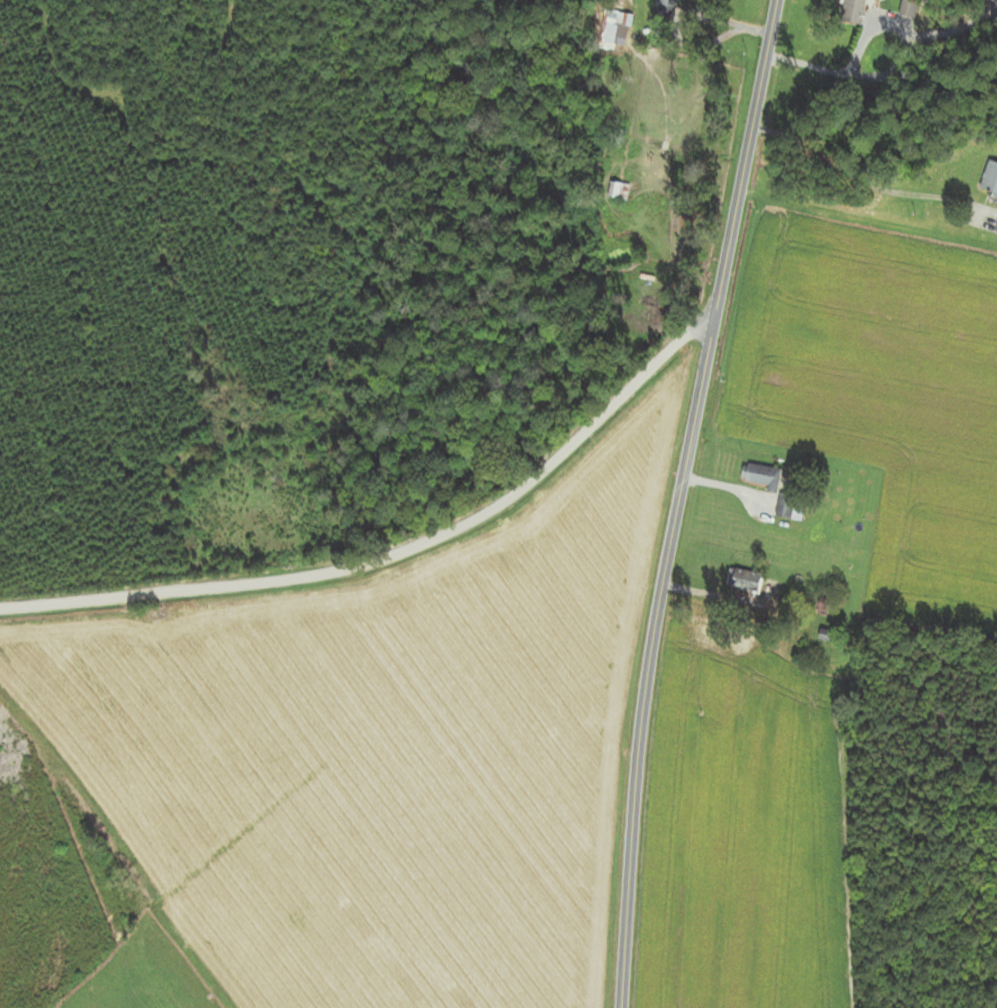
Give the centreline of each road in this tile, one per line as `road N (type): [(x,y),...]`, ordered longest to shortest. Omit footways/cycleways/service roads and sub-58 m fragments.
road 1 (residential): [(620,1007),(660,597),(779,0)]
road 2 (residential): [(0,608),(277,583),(386,560),(491,514),(716,311)]

